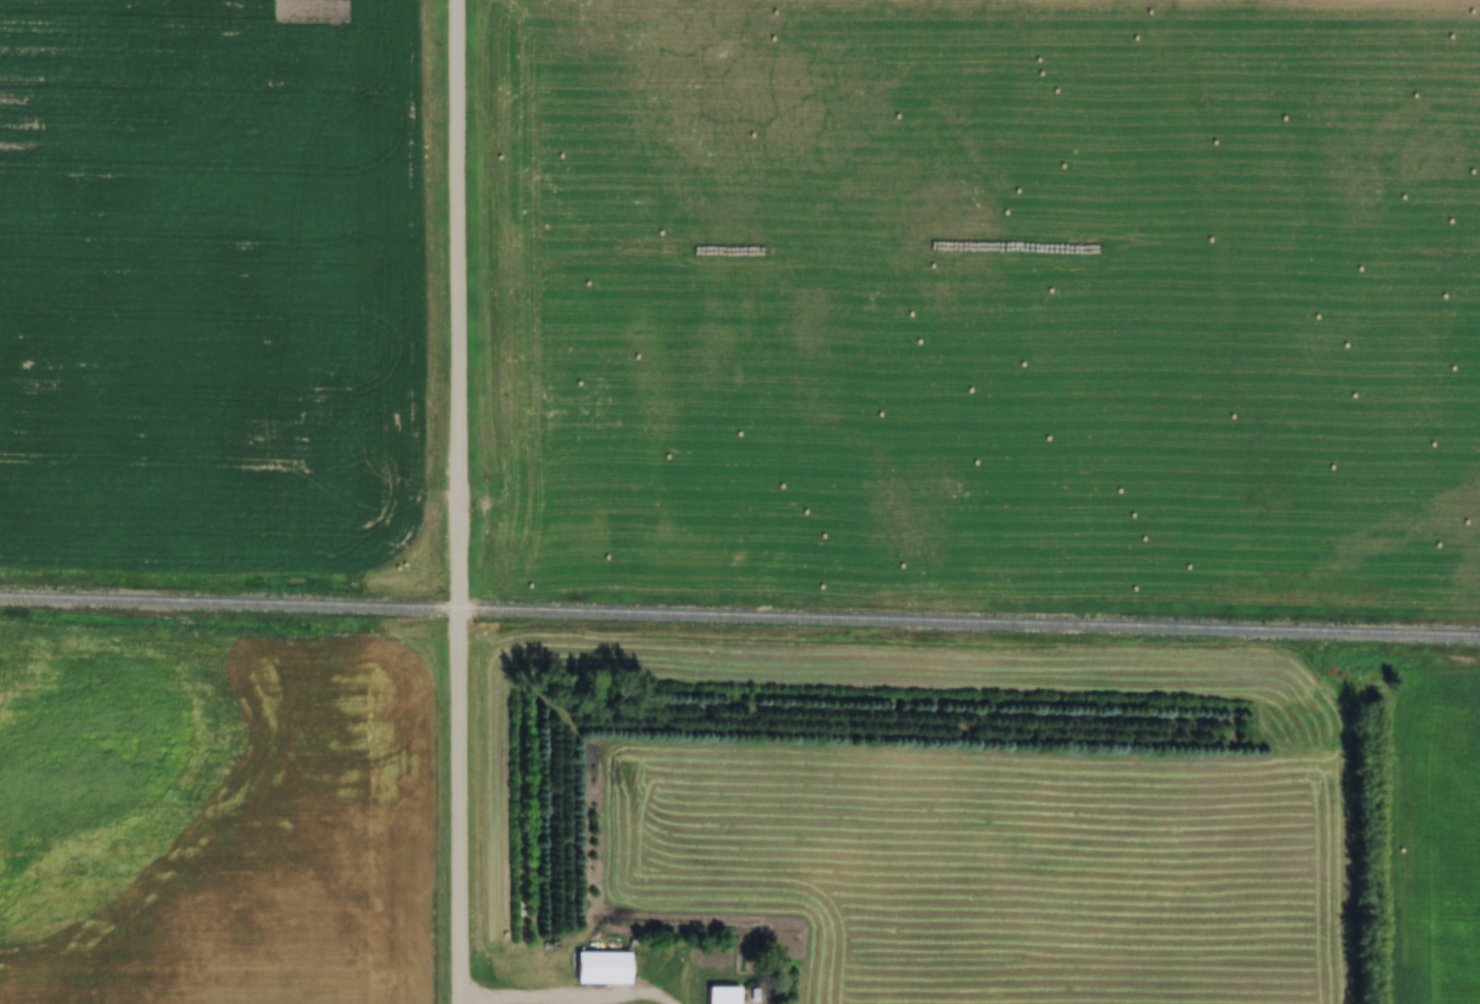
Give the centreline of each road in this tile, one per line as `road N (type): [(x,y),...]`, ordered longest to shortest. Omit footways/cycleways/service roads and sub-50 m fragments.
road 1 (residential): [(469,1003),(457,727),(458,0)]

